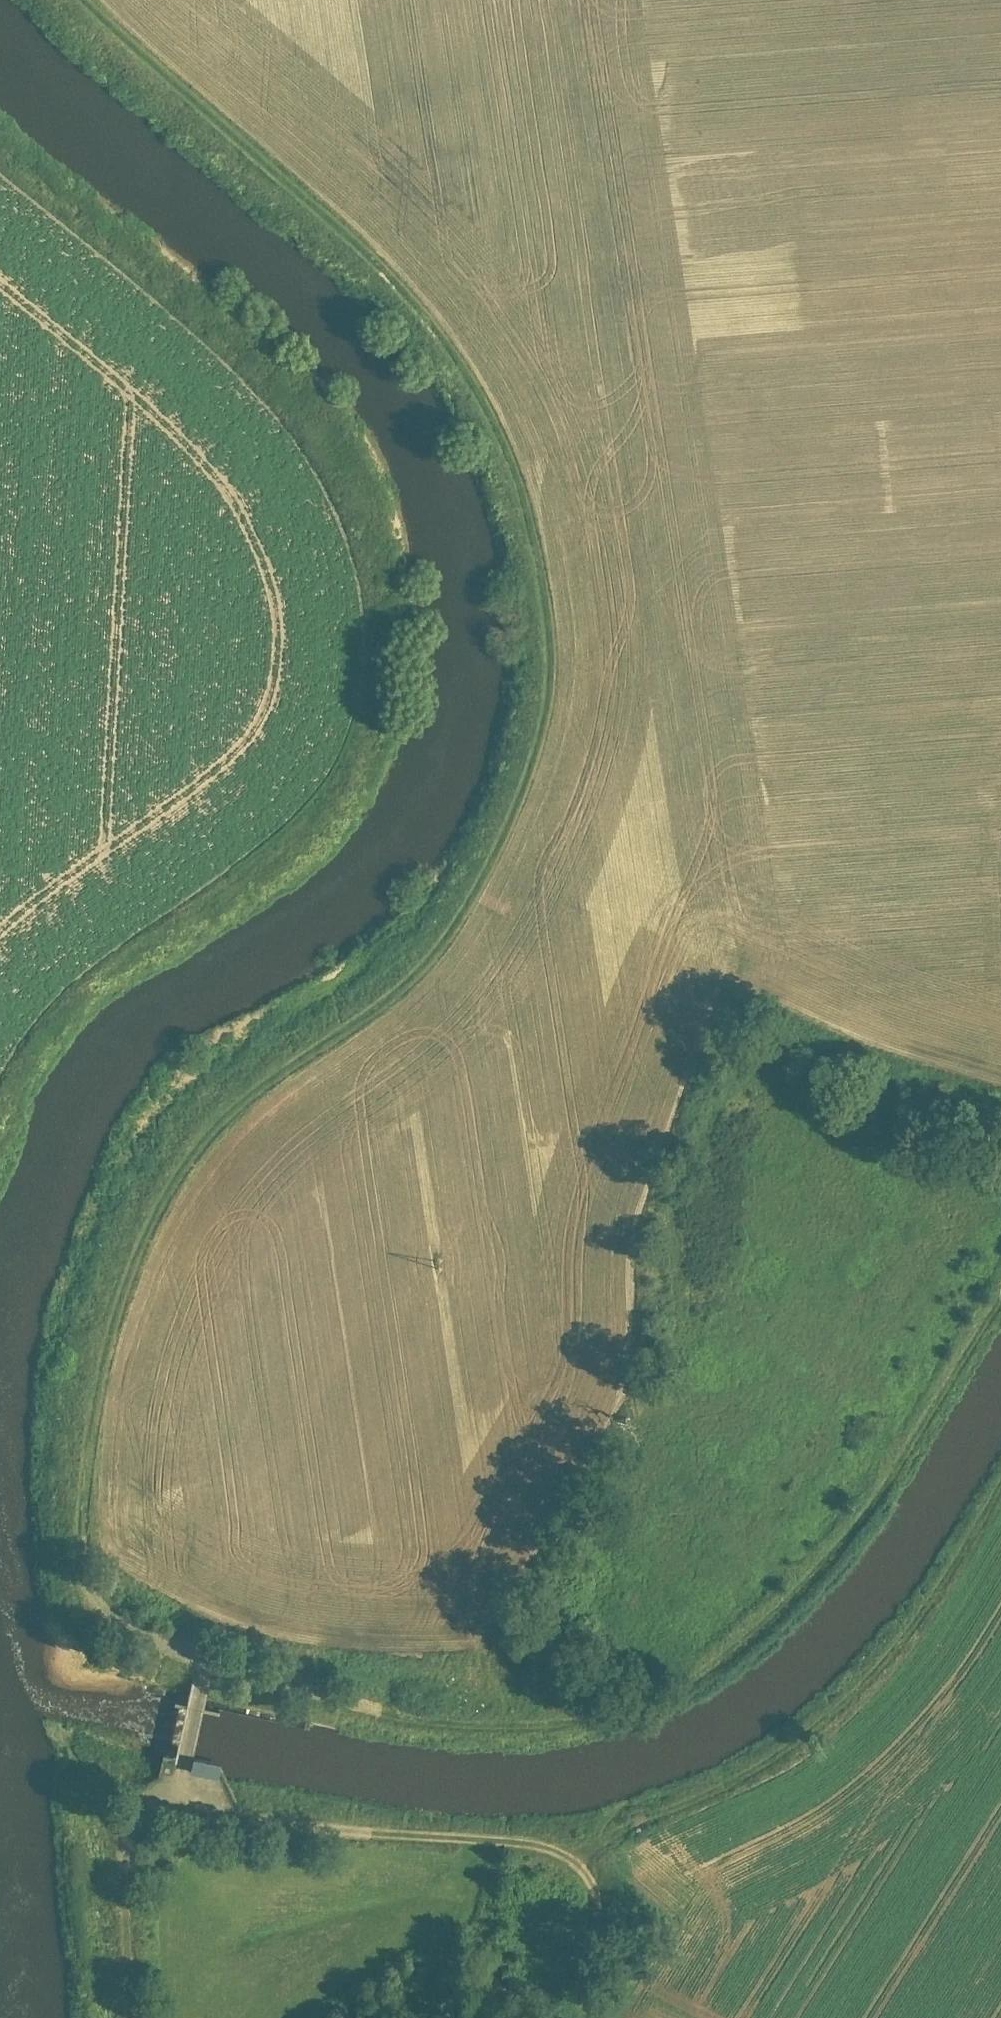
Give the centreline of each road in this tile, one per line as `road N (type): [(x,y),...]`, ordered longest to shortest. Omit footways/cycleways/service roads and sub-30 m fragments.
road 1 (track): [(119,2017),(110,1882),(130,1826),(180,1789),(525,1835),(590,1883),(598,2017)]
road 2 (track): [(72,1414),(69,1578),(140,1637),(428,1713),(575,1704)]
road 3 (track): [(180,1789),(205,1659)]

